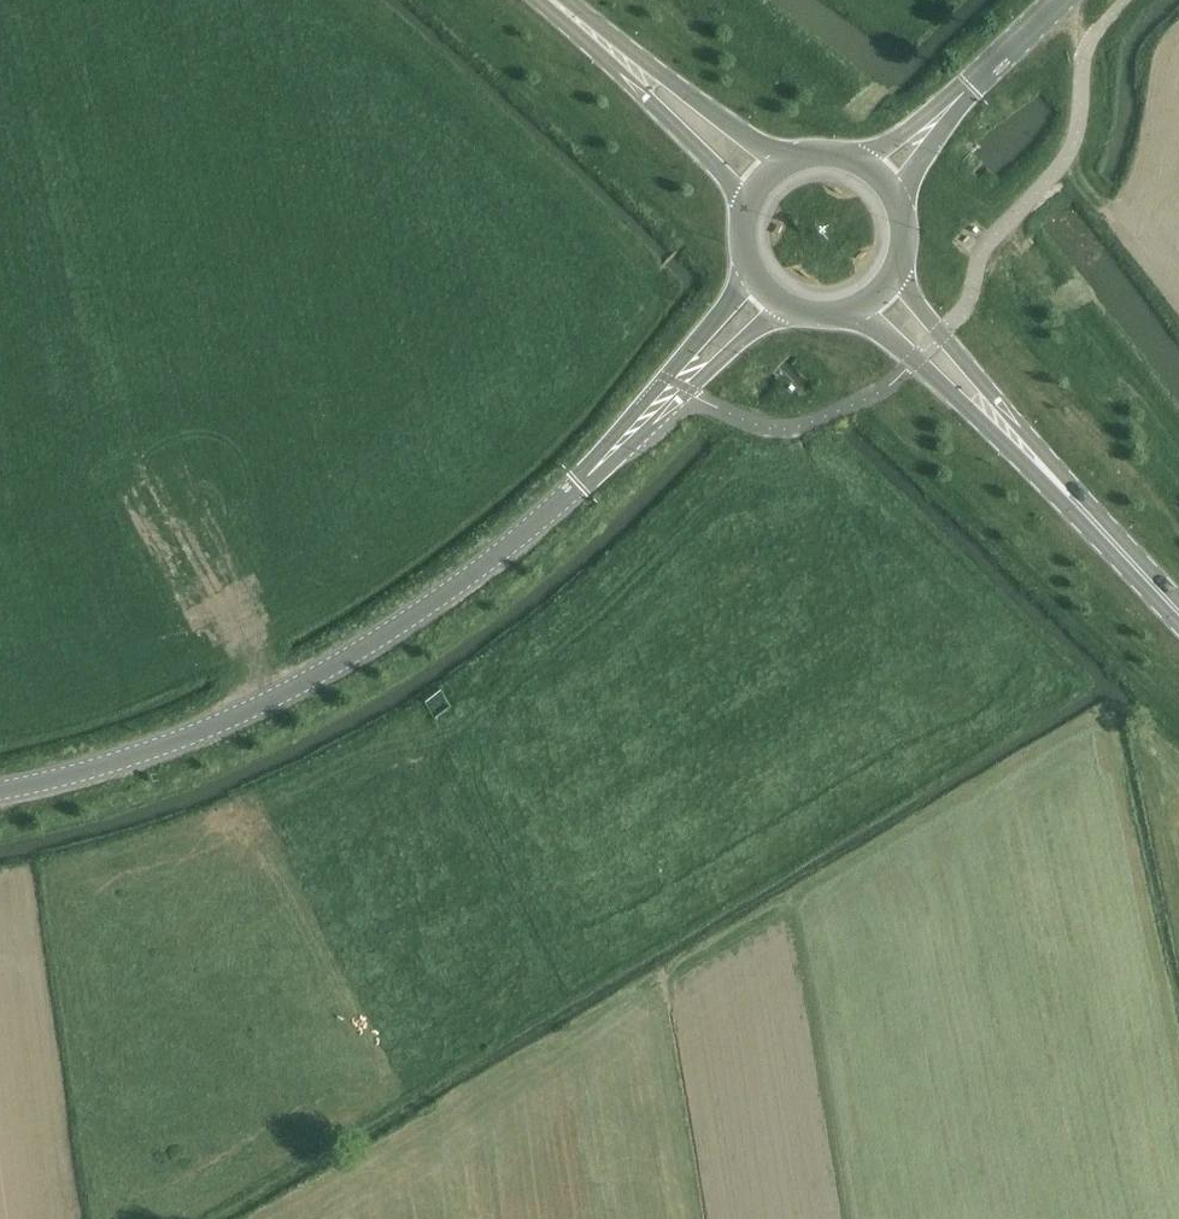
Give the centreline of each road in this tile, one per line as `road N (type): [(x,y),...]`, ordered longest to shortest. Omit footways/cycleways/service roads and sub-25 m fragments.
road 1 (tertiary): [(0,793),(150,752),(276,699),(382,640),(518,541),(676,385)]
road 2 (primary): [(781,165),(577,20)]
road 3 (primary): [(577,20),(748,201)]
road 4 (primary): [(853,309),(1039,463)]
road 5 (primary): [(1039,463),(890,276)]
road 6 (primary): [(1178,613),(1039,463)]
road 7 (tertiary): [(937,120),(1060,0)]
road 8 (tertiary): [(752,276),(702,334),(676,385)]
road 9 (tertiary): [(676,385),(720,360),(781,305)]

